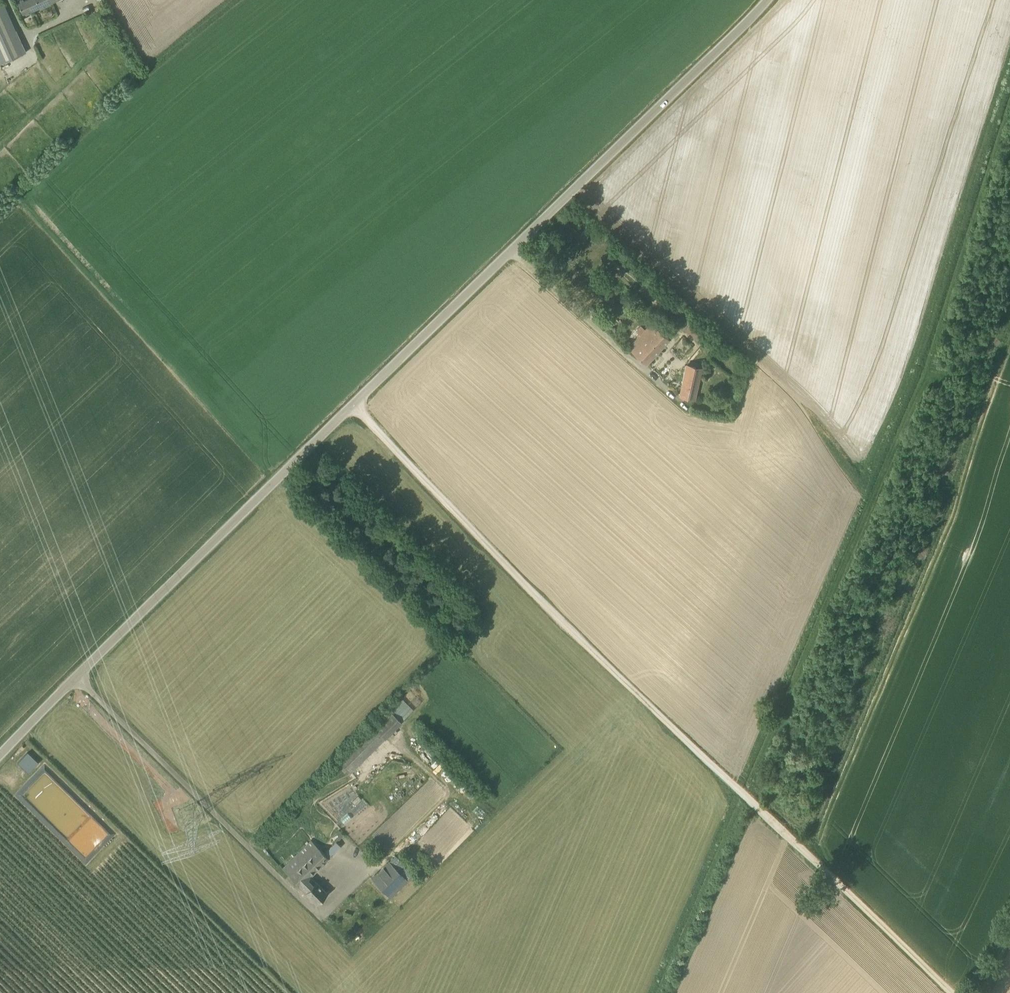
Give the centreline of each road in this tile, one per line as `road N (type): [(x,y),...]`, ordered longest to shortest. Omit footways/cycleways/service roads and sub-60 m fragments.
road 1 (unclassified): [(0,755),(763,0)]
road 2 (track): [(951,992),(663,719),(354,406)]

